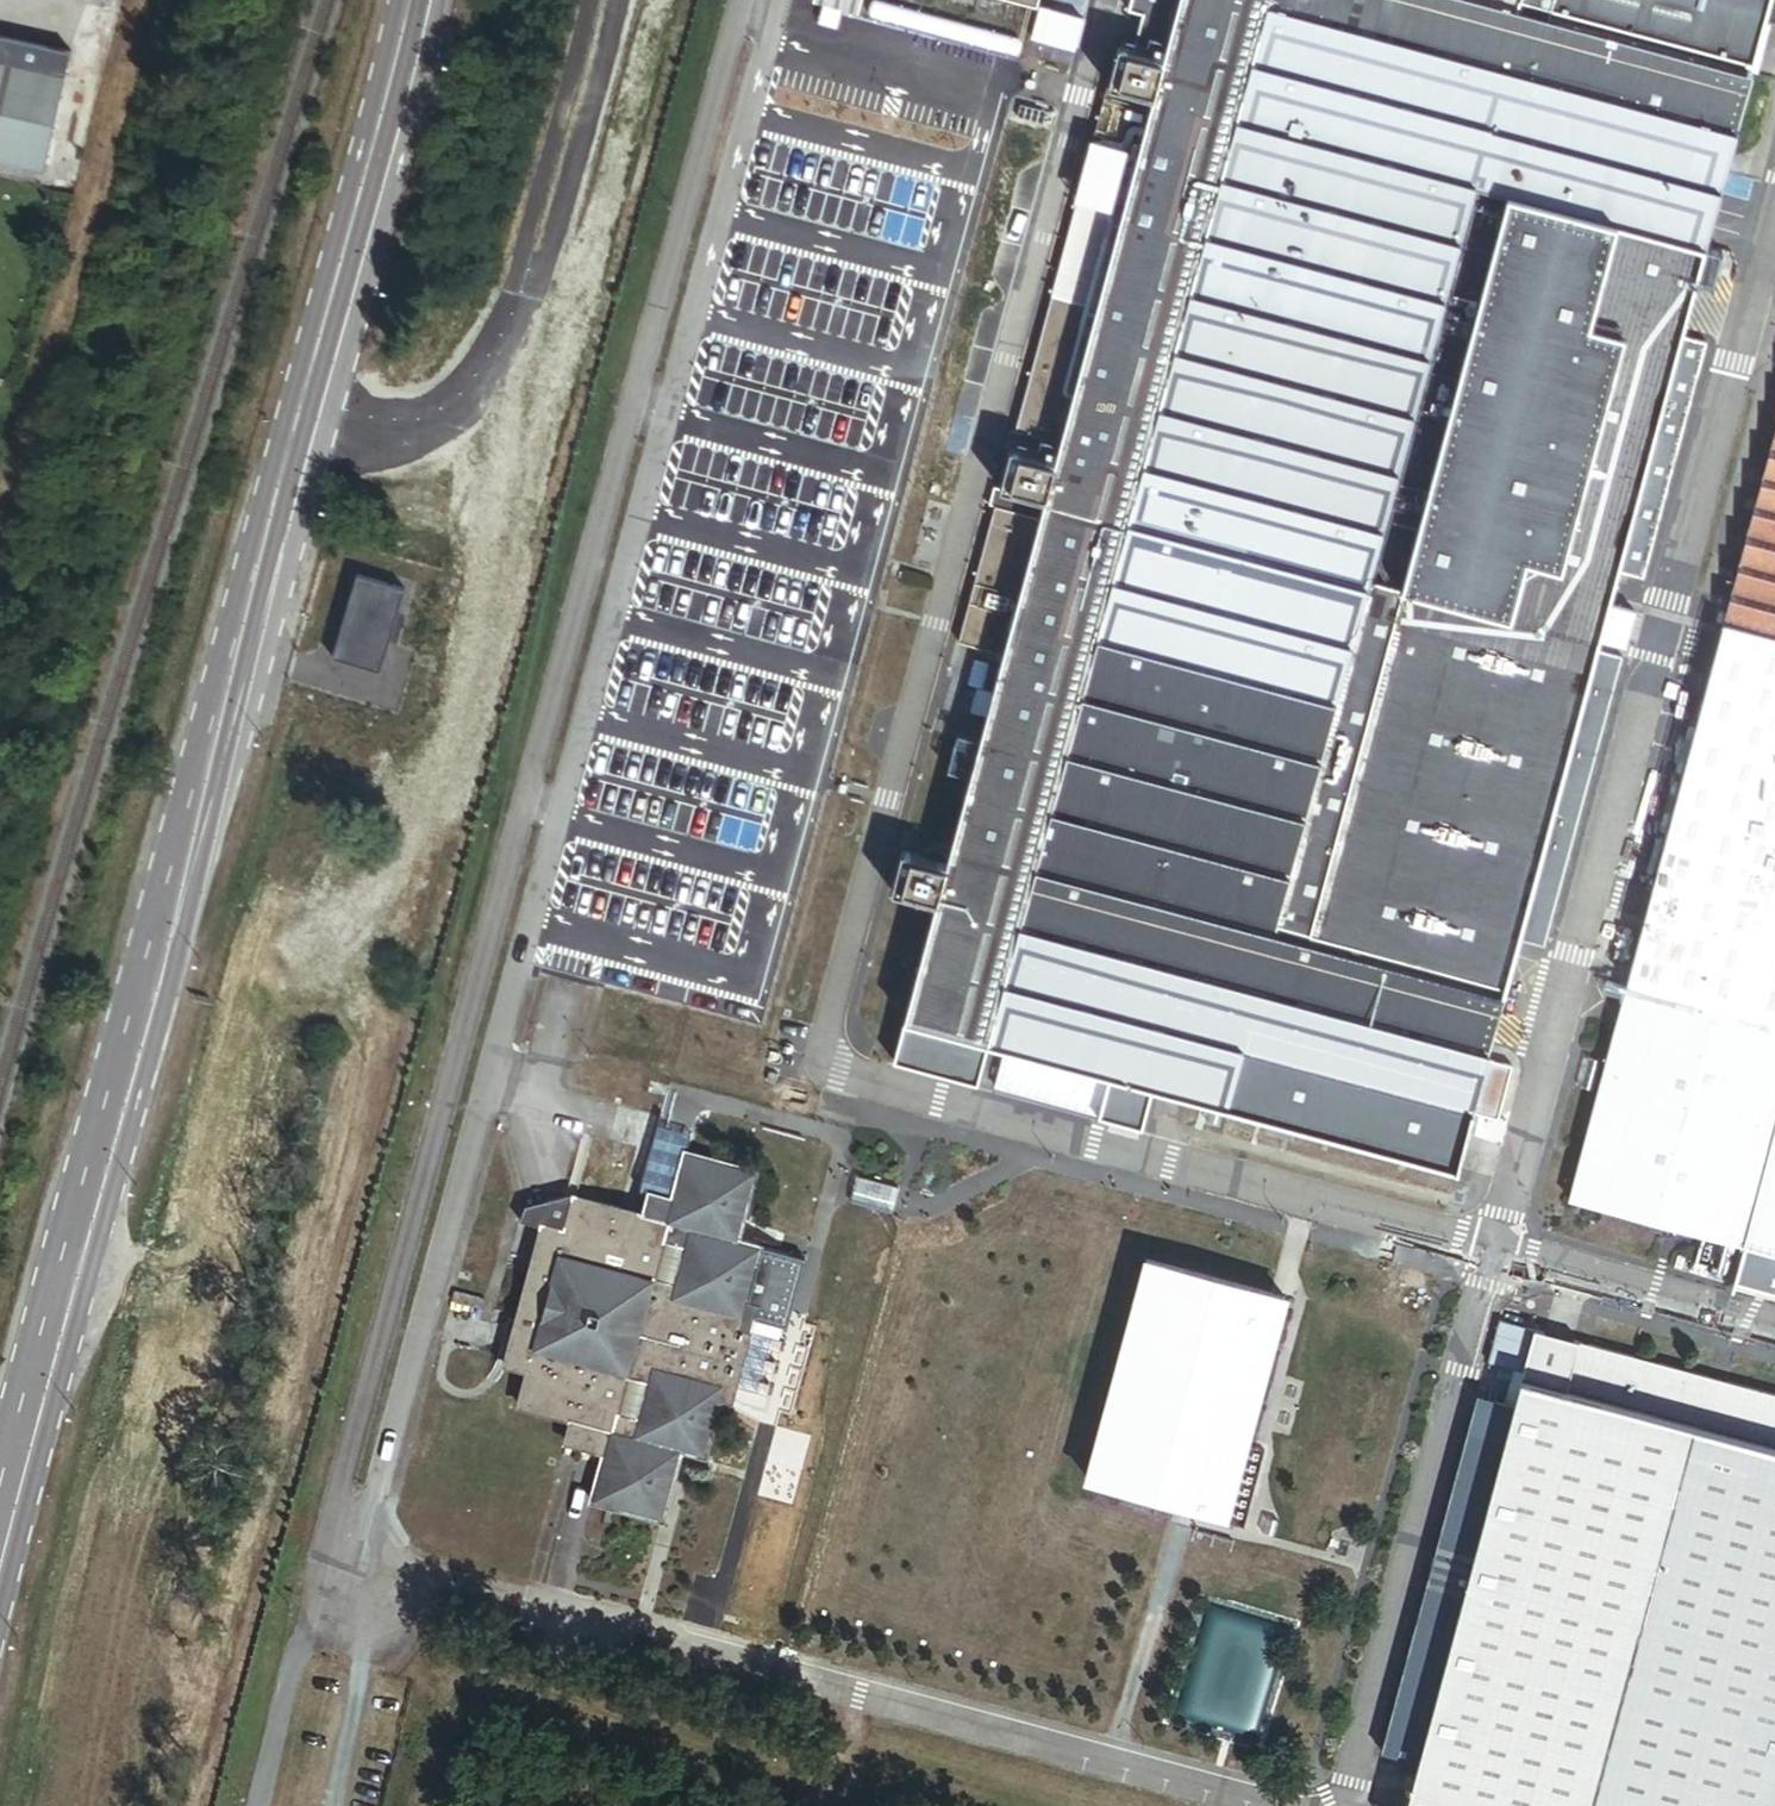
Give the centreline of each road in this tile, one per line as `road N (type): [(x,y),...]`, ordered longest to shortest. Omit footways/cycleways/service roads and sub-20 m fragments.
road 1 (secondary): [(0,1571),(405,108),(422,0)]

